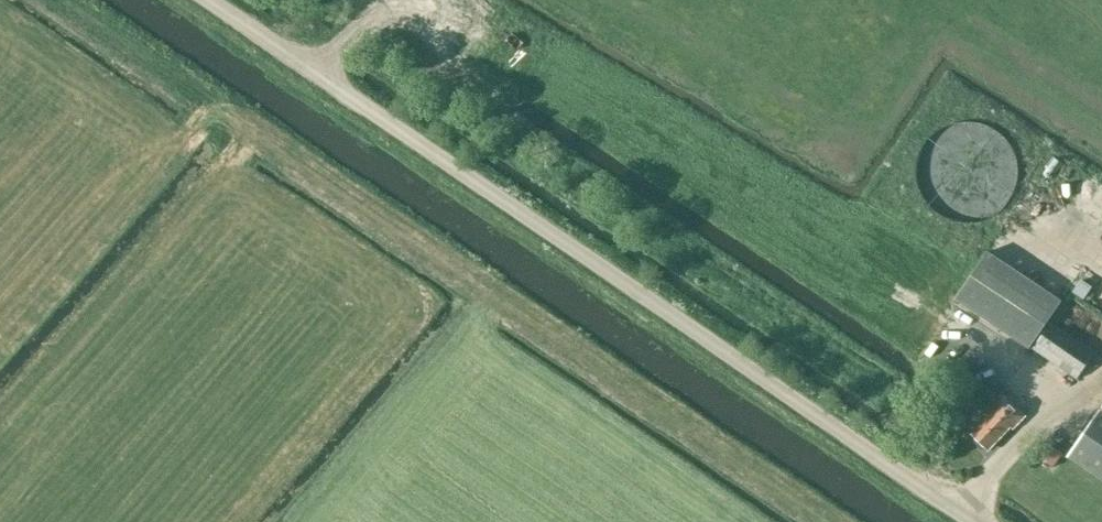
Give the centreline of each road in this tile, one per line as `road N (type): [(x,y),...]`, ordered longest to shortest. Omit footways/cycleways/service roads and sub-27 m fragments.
road 1 (unclassified): [(973,521),(209,0)]

